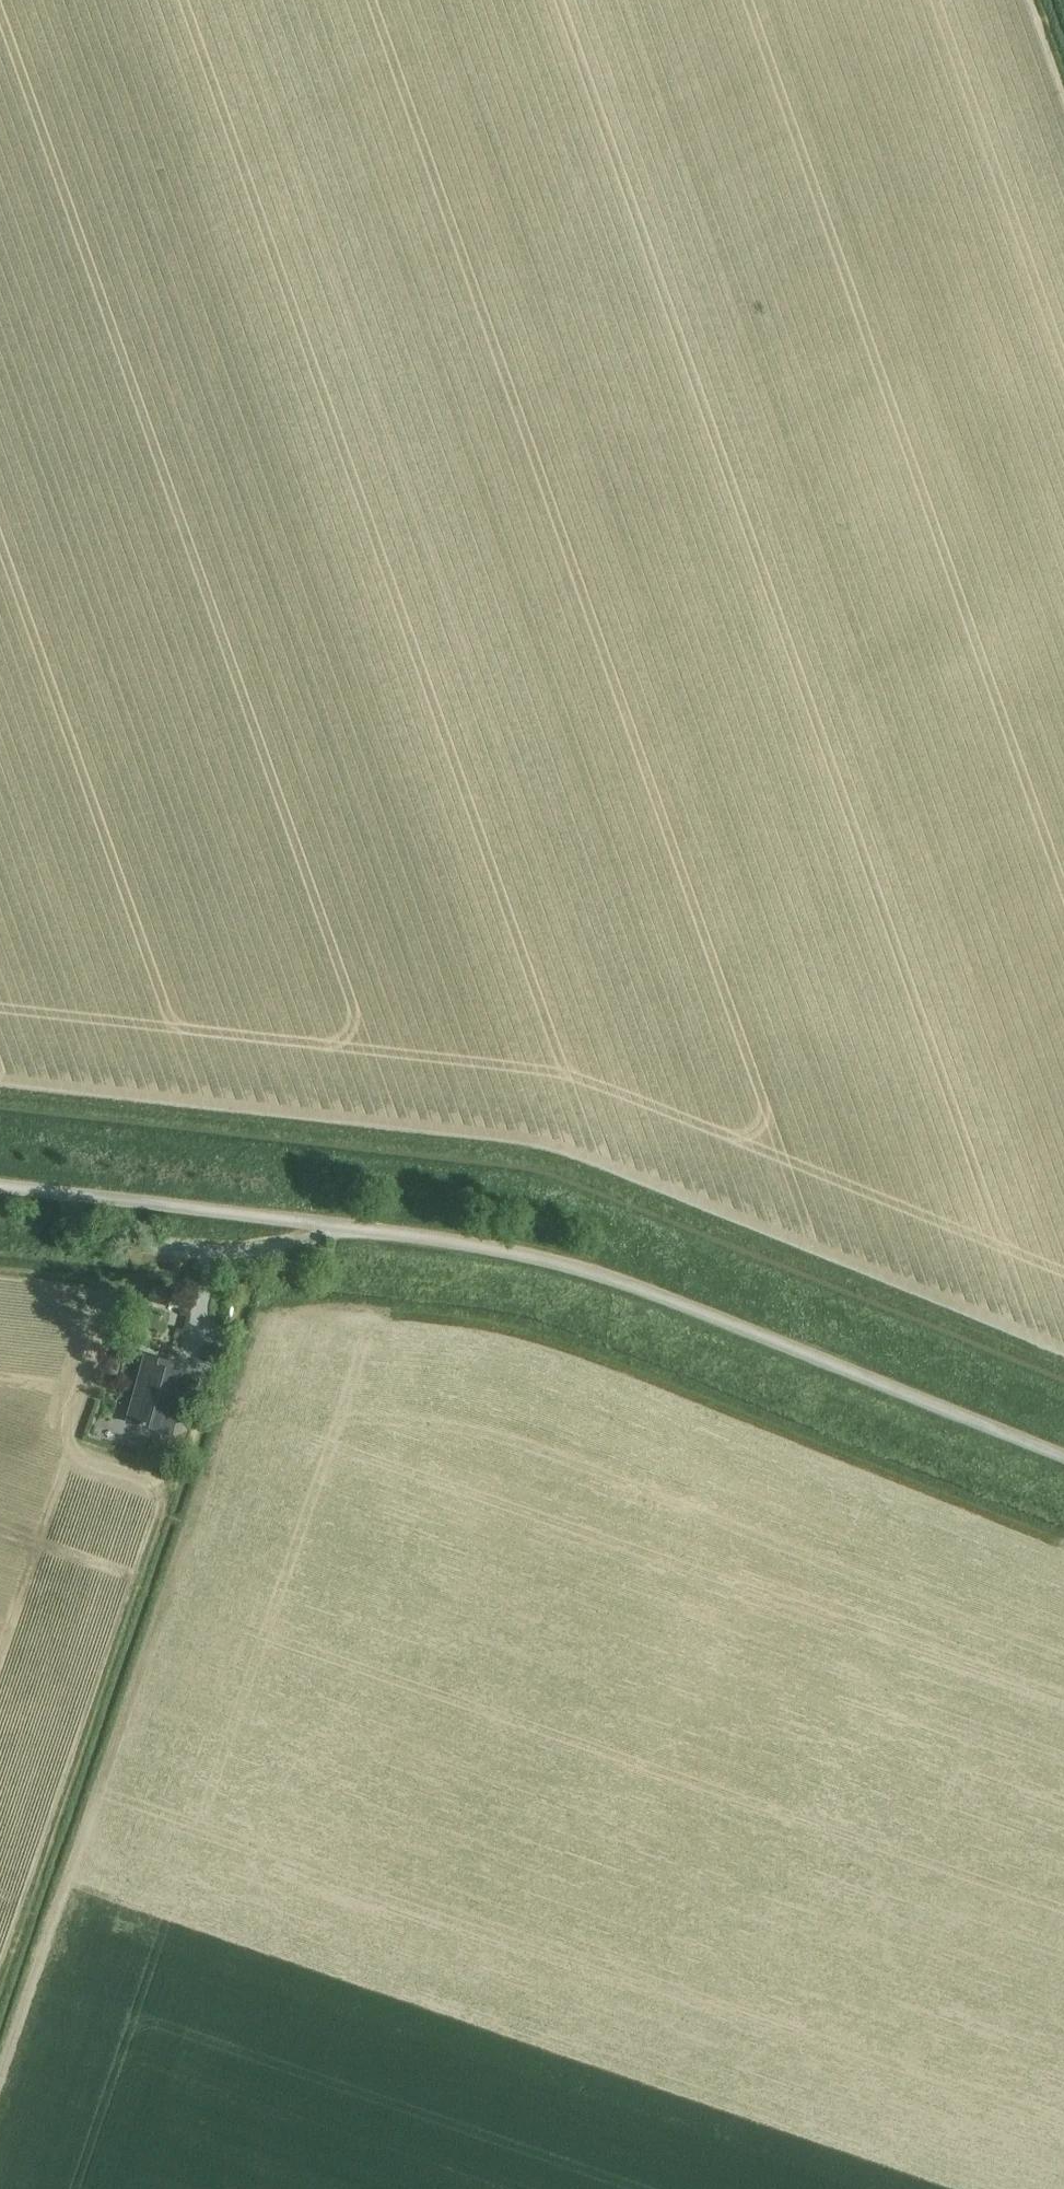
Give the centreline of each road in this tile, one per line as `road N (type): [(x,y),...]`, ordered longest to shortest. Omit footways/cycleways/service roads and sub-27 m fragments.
road 1 (unclassified): [(1063,1457),(633,1287),(535,1257),(0,1186)]

